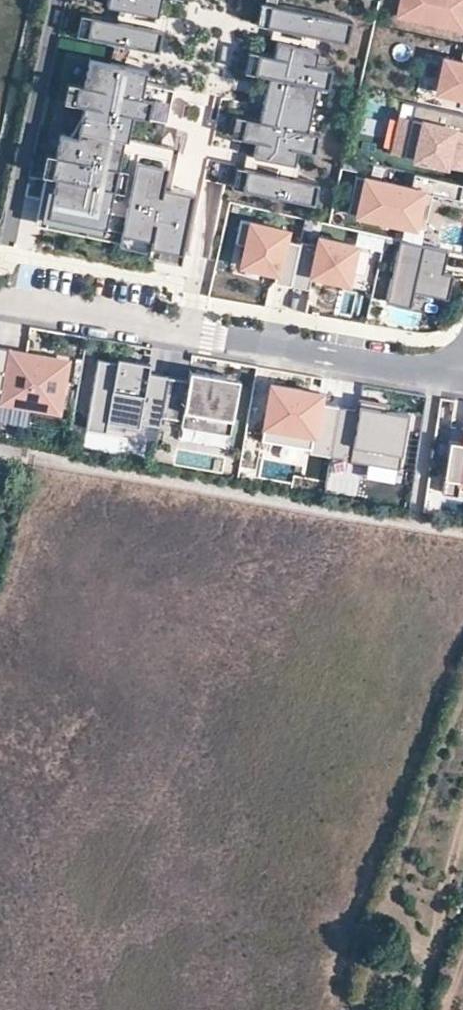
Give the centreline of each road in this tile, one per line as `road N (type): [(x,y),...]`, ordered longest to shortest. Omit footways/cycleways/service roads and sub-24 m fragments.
road 1 (track): [(0,453),(462,535)]
road 2 (residential): [(462,376),(0,305)]

